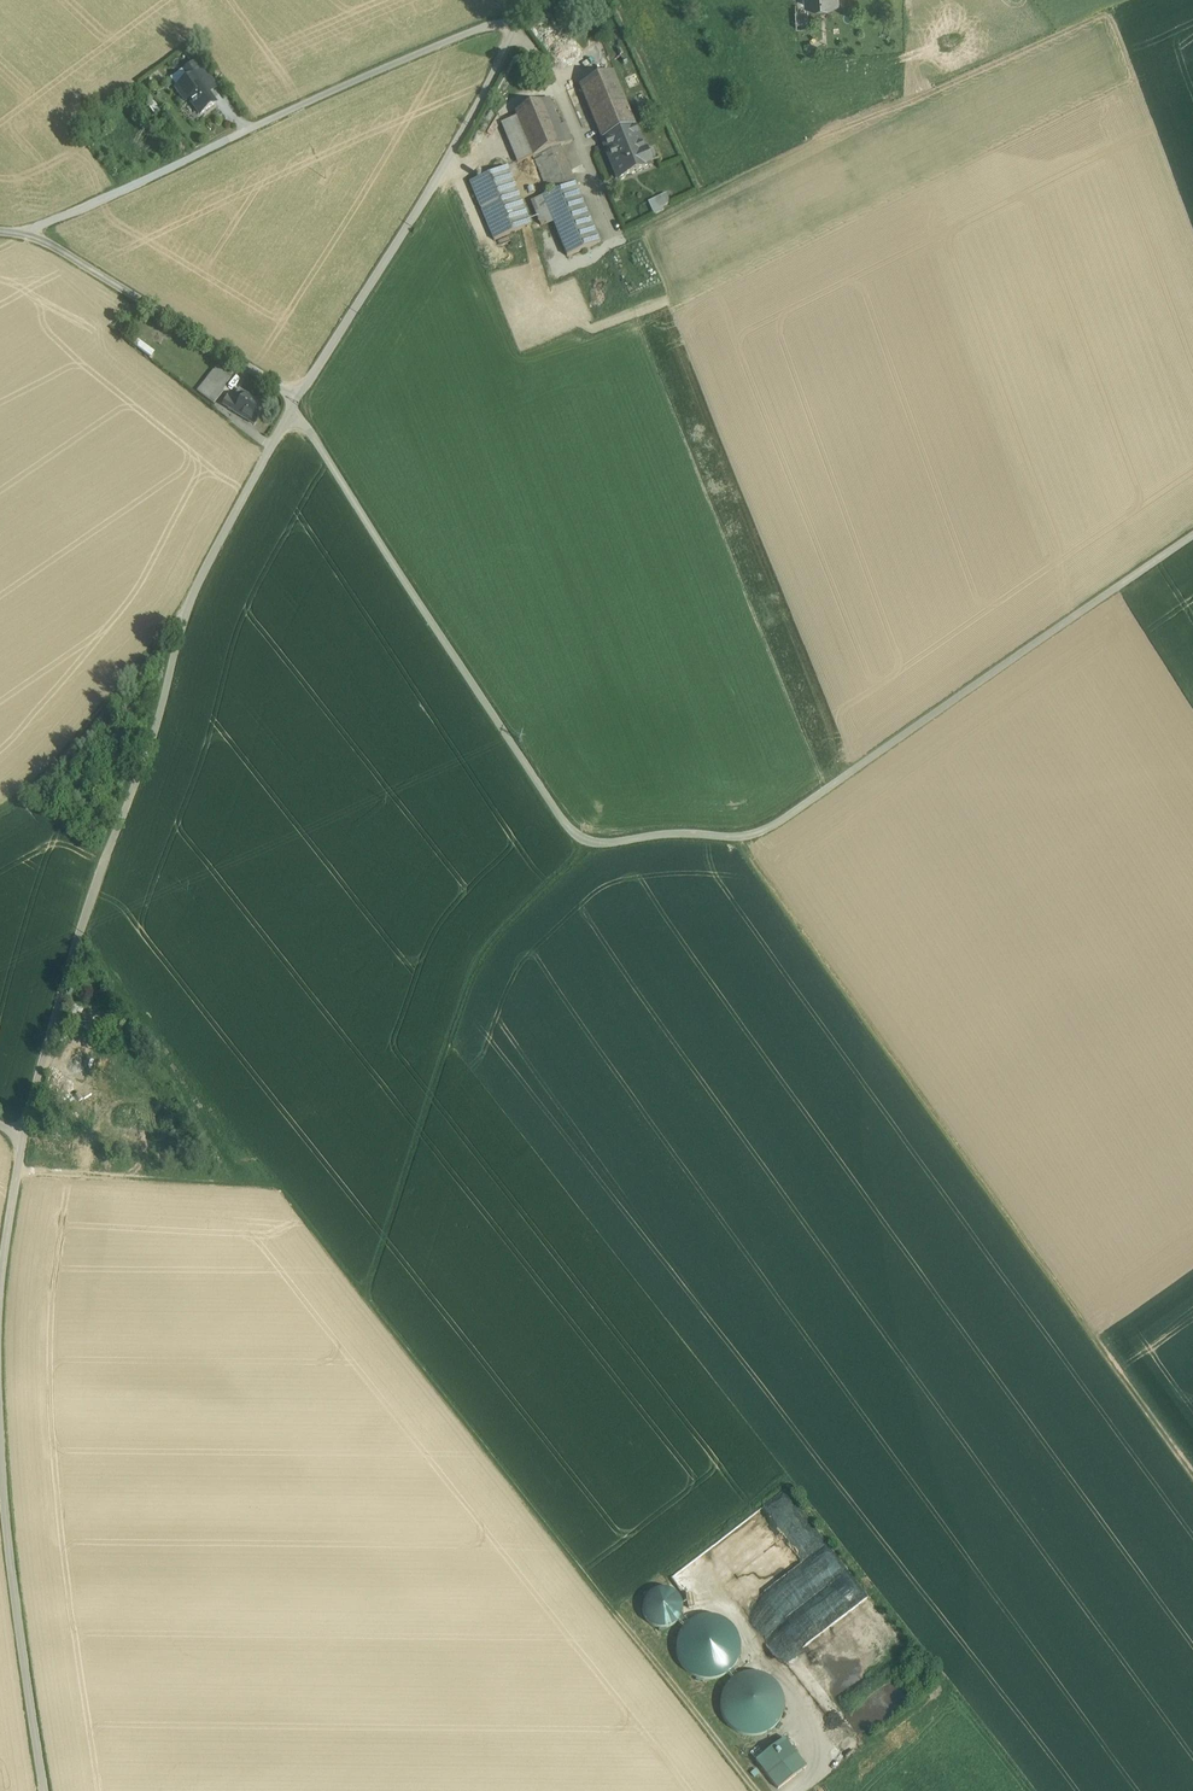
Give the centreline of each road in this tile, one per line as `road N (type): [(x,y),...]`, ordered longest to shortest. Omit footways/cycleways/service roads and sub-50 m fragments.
road 1 (unclassified): [(1192,536),(764,832),(740,838),(690,829),(593,844),(574,835),(292,403)]
road 2 (track): [(755,1790),(278,1181),(17,1178)]
road 3 (unclassified): [(292,403),(180,622),(165,695),(77,940),(22,1141)]
road 4 (track): [(740,838),(1192,1473)]
road 5 (track): [(367,1295),(484,951),(593,844)]
road 6 (unclassified): [(527,0),(445,161),(292,403)]
road 7 (unclassified): [(0,1409),(6,1534),(46,1790)]
road 8 (track): [(292,403),(44,240),(0,232)]
road 9 (track): [(180,622),(27,801),(0,815)]
road 10 (unclassified): [(22,1141),(0,1292)]

